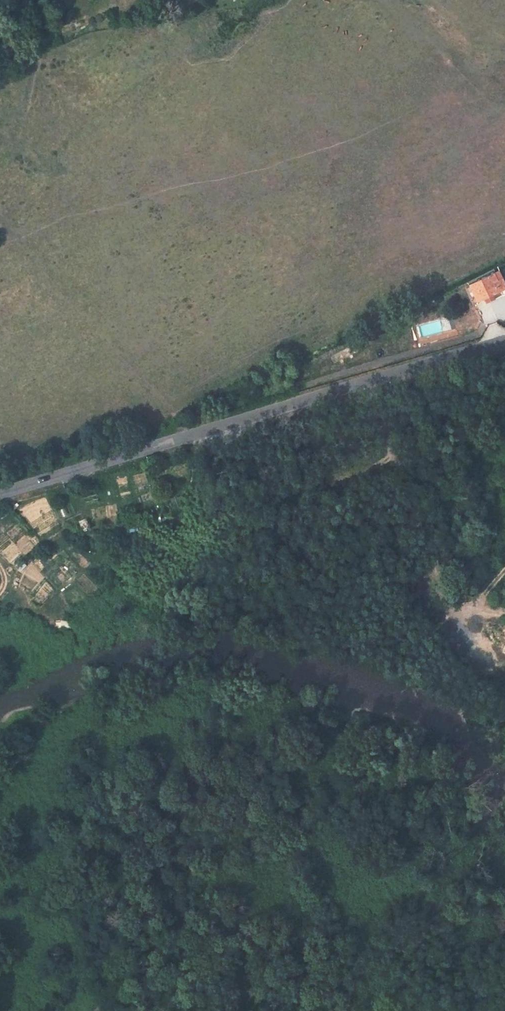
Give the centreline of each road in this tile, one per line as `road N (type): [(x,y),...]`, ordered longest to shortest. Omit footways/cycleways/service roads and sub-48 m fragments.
road 1 (tertiary): [(504,344),(0,497)]

